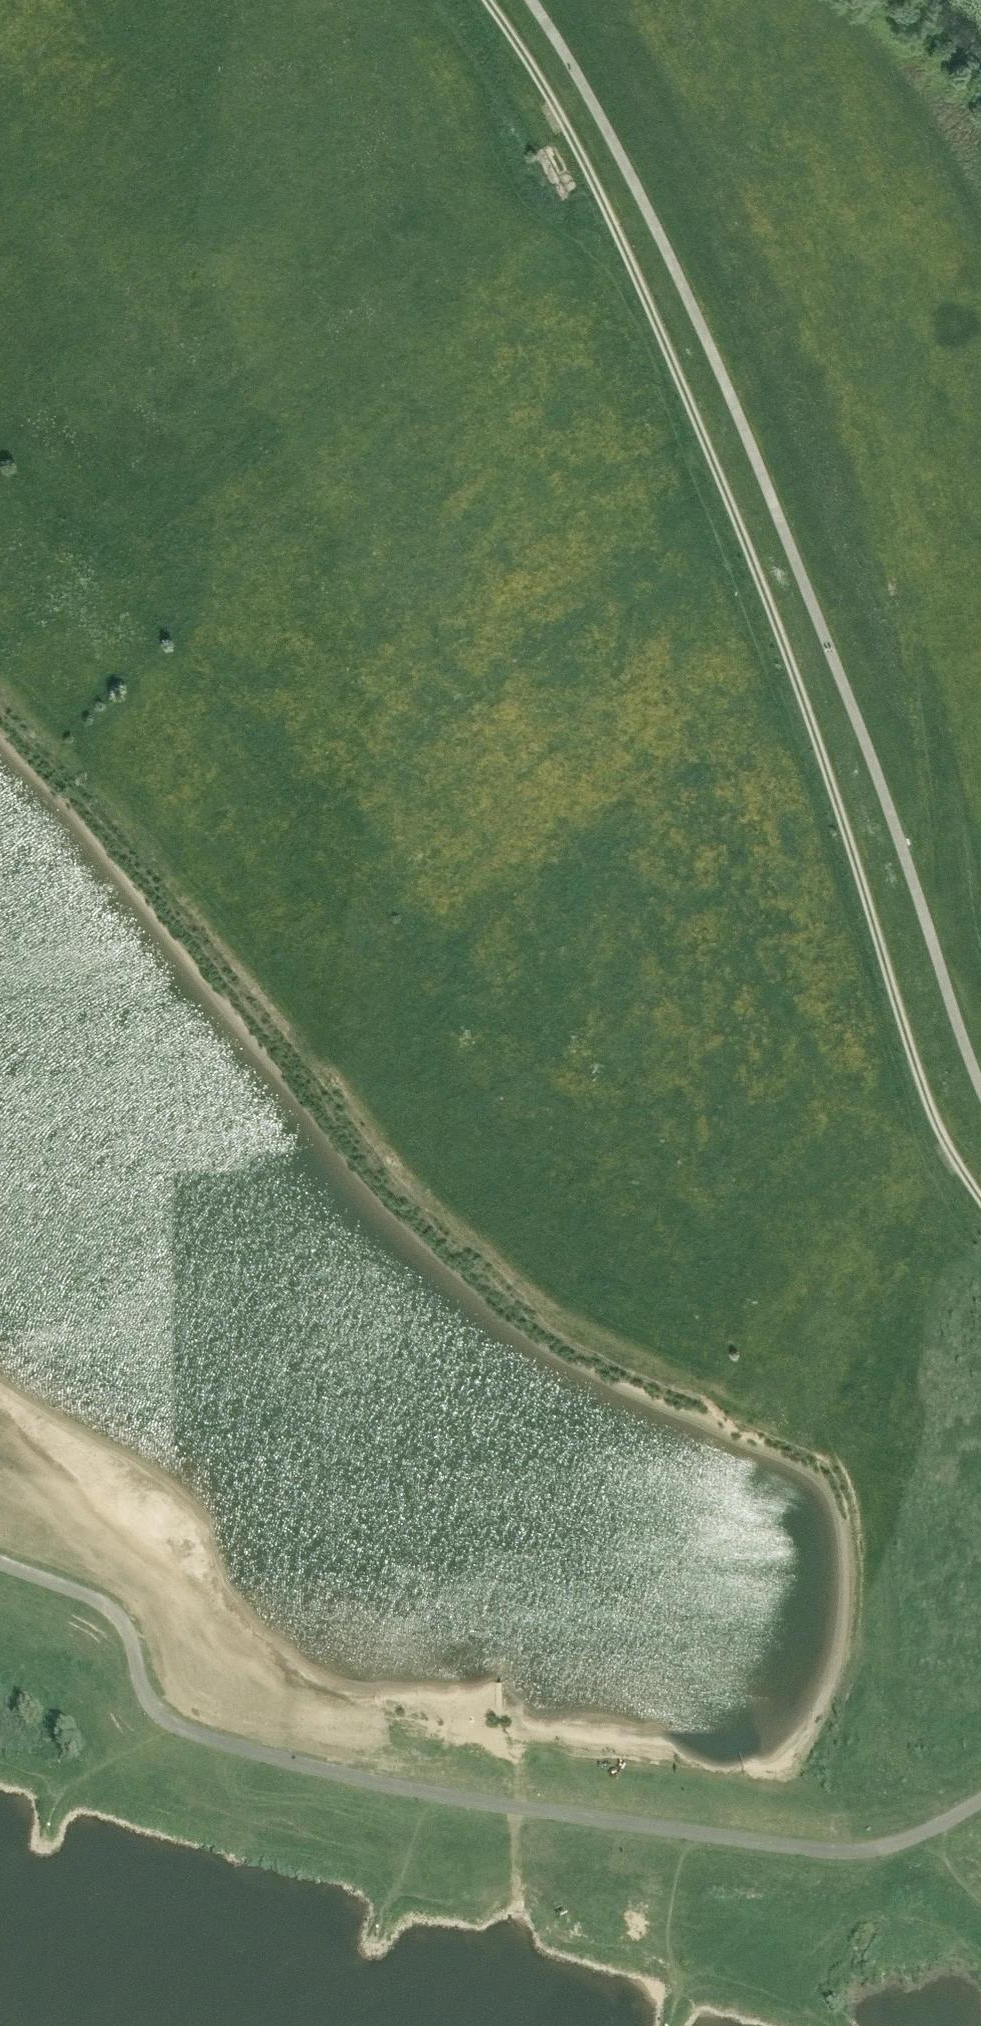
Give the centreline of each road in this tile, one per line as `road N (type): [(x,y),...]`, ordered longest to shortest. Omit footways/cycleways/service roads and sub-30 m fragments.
road 1 (unclassified): [(980,1199),(931,1113),(796,682),(697,419),(564,124),(489,0)]
road 2 (unclassified): [(980,1798),(898,1842),(842,1850),(409,1788),(297,1763),(163,1722),(147,1700),(133,1638),(116,1610),(0,1562)]

